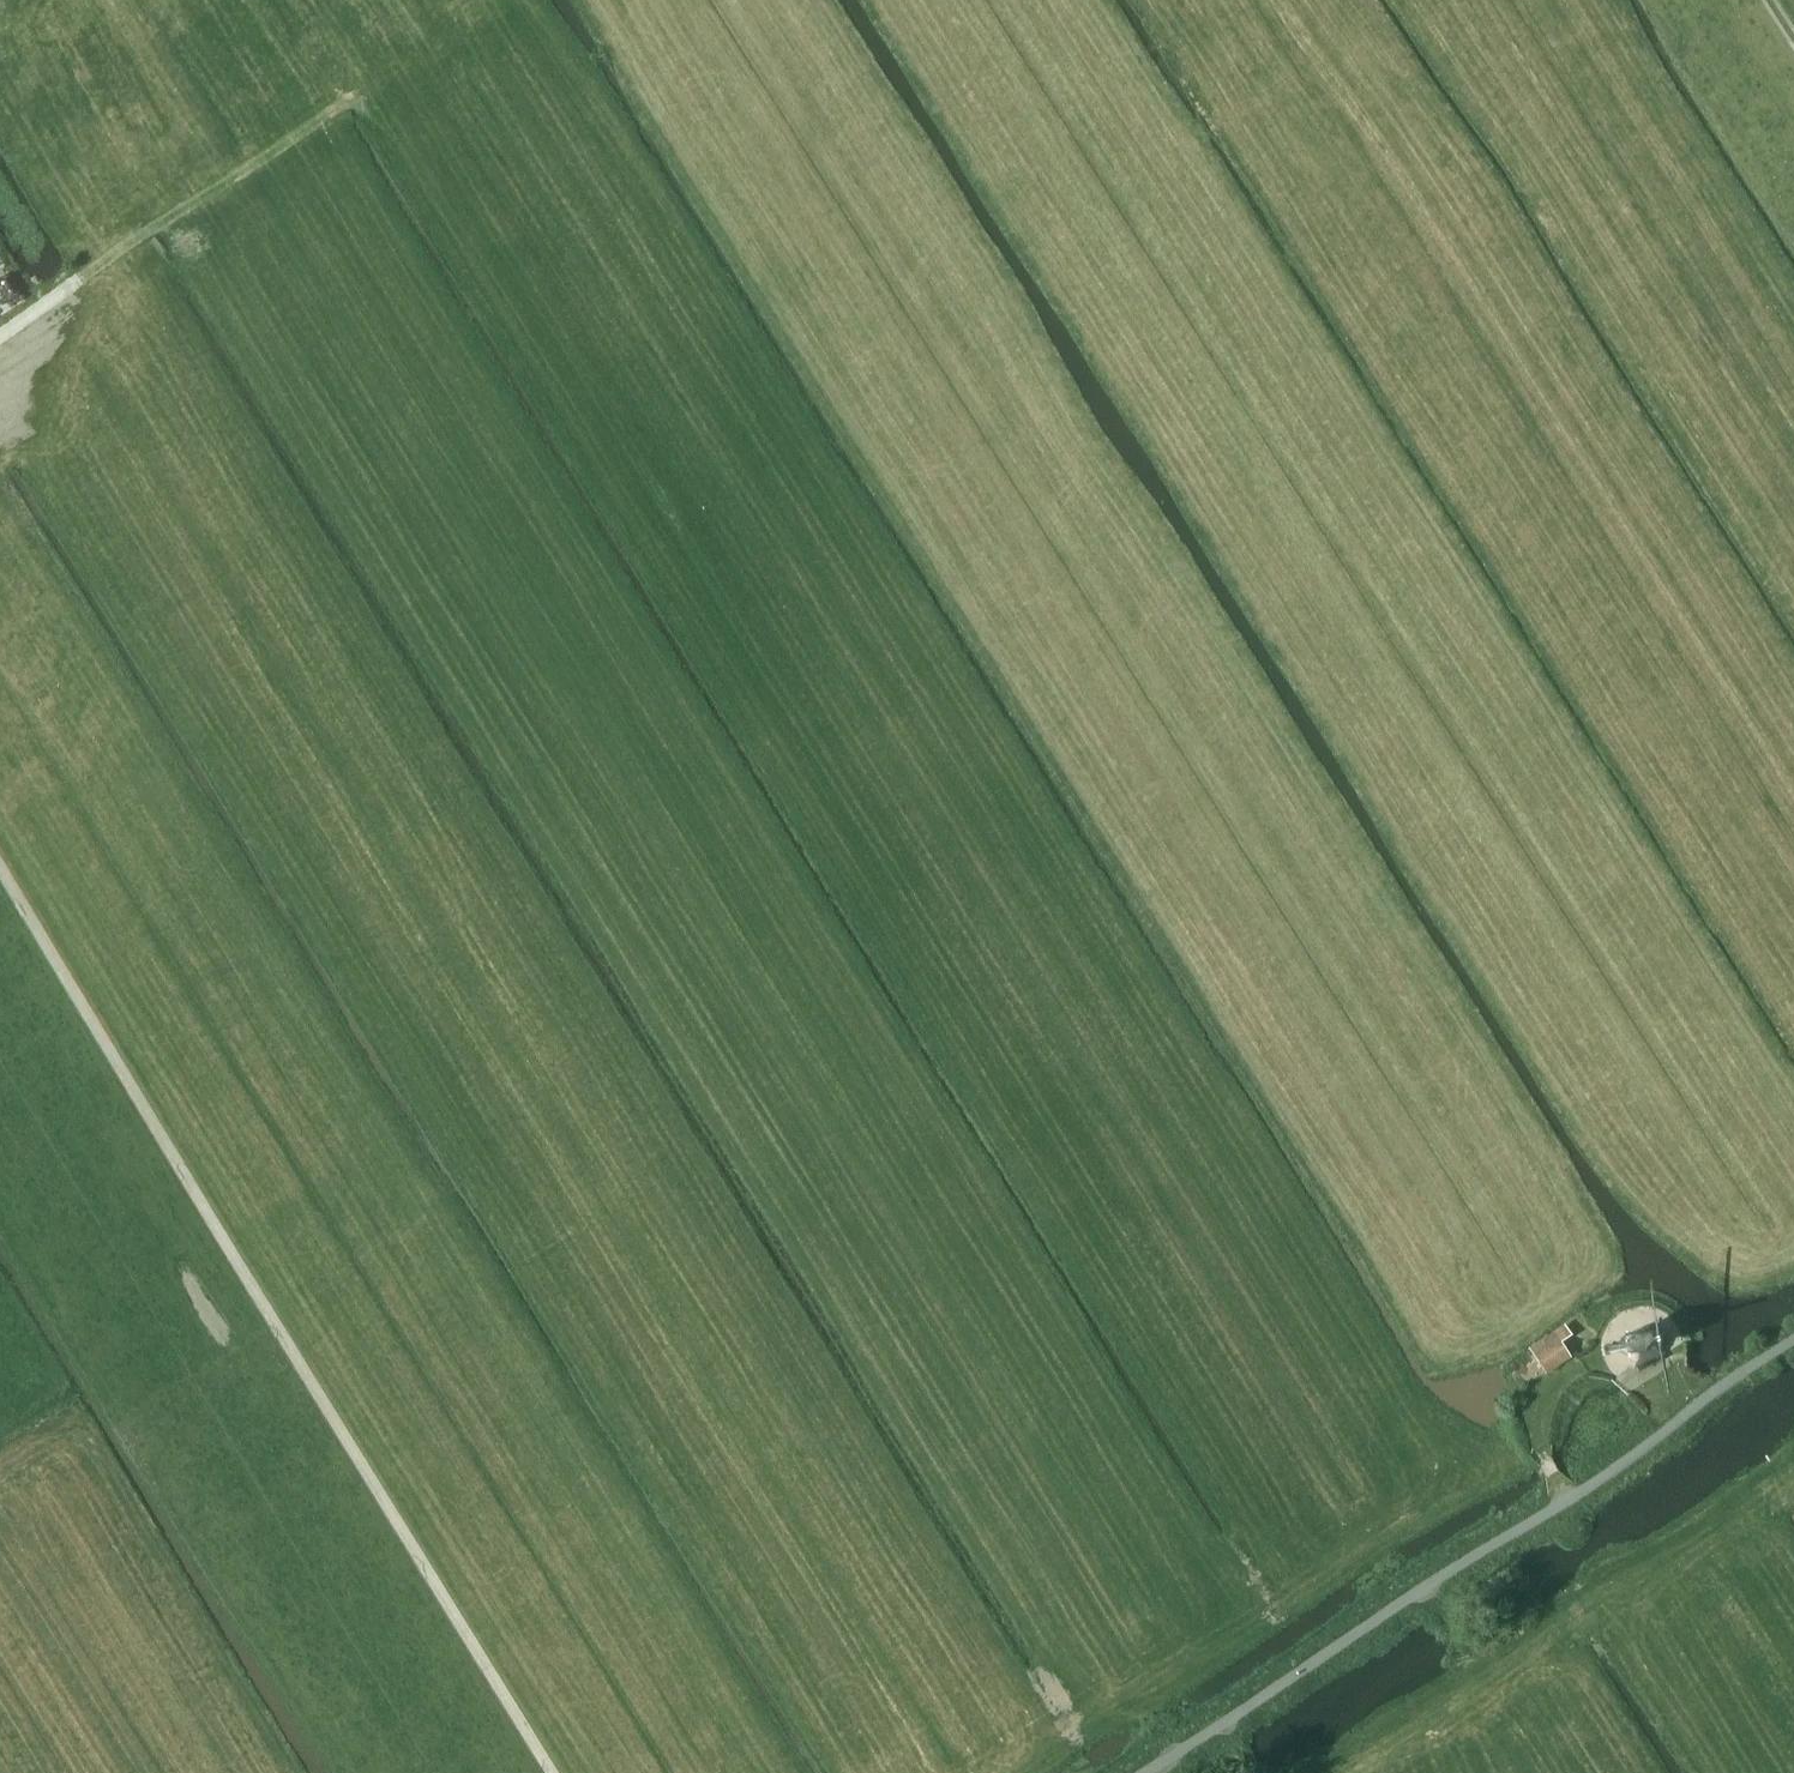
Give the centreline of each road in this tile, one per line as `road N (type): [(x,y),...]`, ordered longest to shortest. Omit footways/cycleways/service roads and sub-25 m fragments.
road 1 (track): [(0,869),(553,1772)]
road 2 (track): [(1148,1772),(1570,1500),(1793,1340)]

